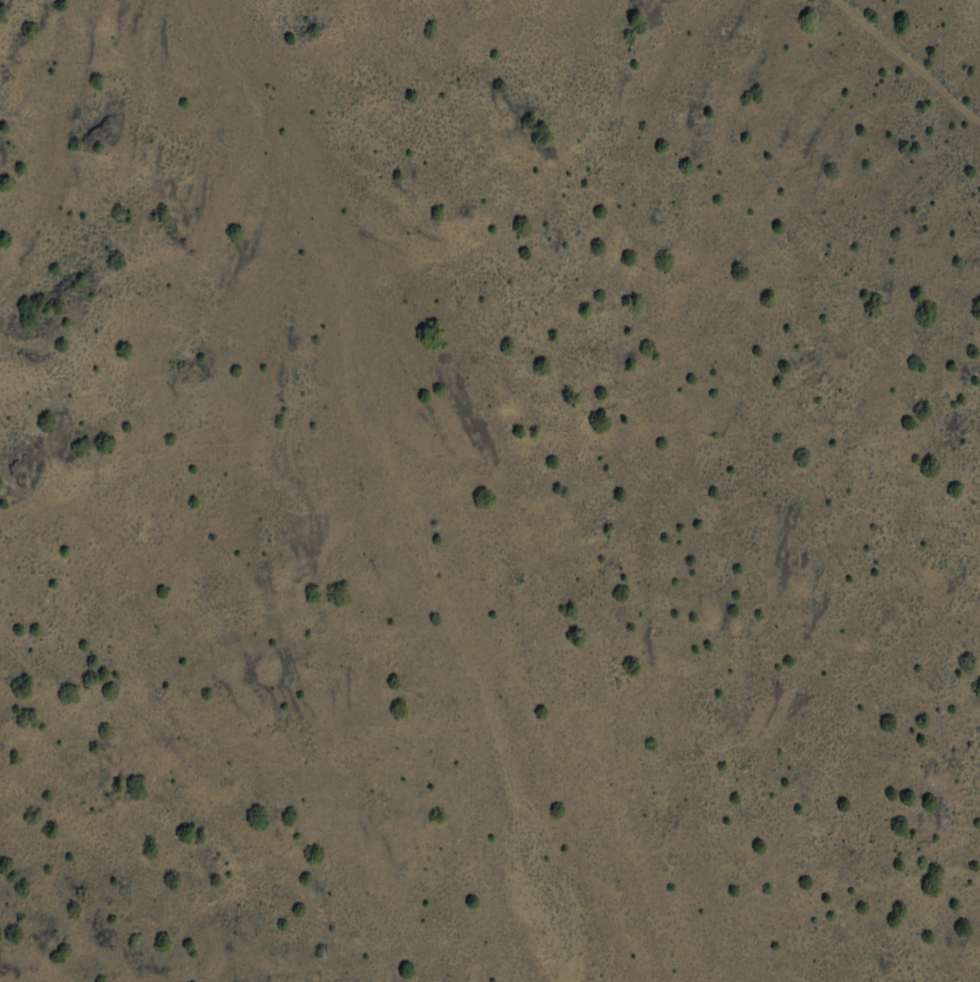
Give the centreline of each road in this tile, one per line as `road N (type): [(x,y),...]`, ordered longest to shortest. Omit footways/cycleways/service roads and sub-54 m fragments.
road 1 (track): [(841,0),(979,112)]

